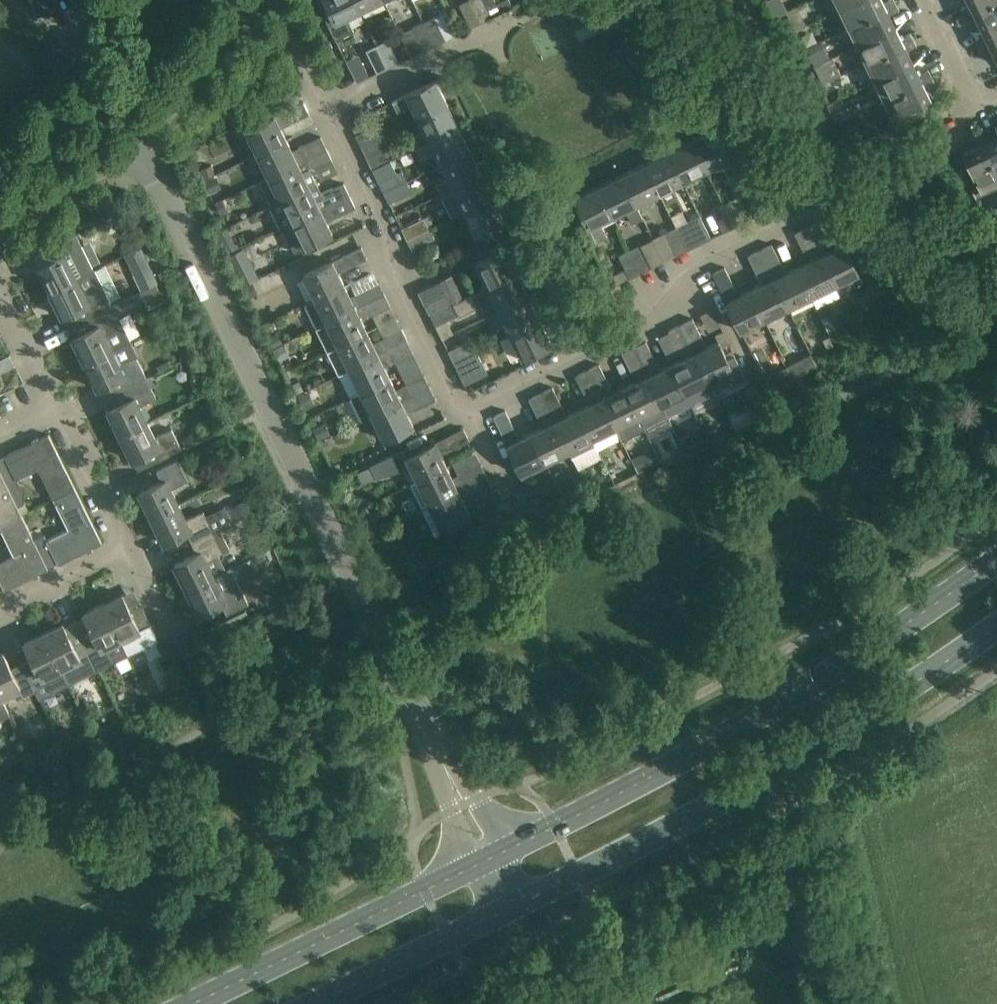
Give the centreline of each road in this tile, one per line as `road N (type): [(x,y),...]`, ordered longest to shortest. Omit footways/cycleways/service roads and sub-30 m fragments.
road 1 (unclassified): [(447,771),(139,143)]
road 2 (secondary): [(996,555),(791,699),(503,852)]
road 3 (secondary): [(511,910),(810,750),(996,625)]
road 4 (residential): [(996,292),(643,0)]
road 5 (residential): [(472,412),(629,337),(710,265),(828,207)]
road 6 (residential): [(472,412),(451,400),(384,266),(380,226),(326,110)]
road 7 (secondary): [(478,865),(190,1003)]
road 8 (secondary): [(321,1003),(511,910)]
road 9 (residential): [(326,110),(514,19)]
road 10 (unclassified): [(139,143),(259,0)]
road 11 (residential): [(131,545),(58,405)]
road 12 (unclassified): [(0,213),(139,143)]
road 13 (residential): [(131,545),(0,606)]
road 14 (residential): [(58,405),(0,287)]
road 15 (residential): [(326,110),(274,0)]

